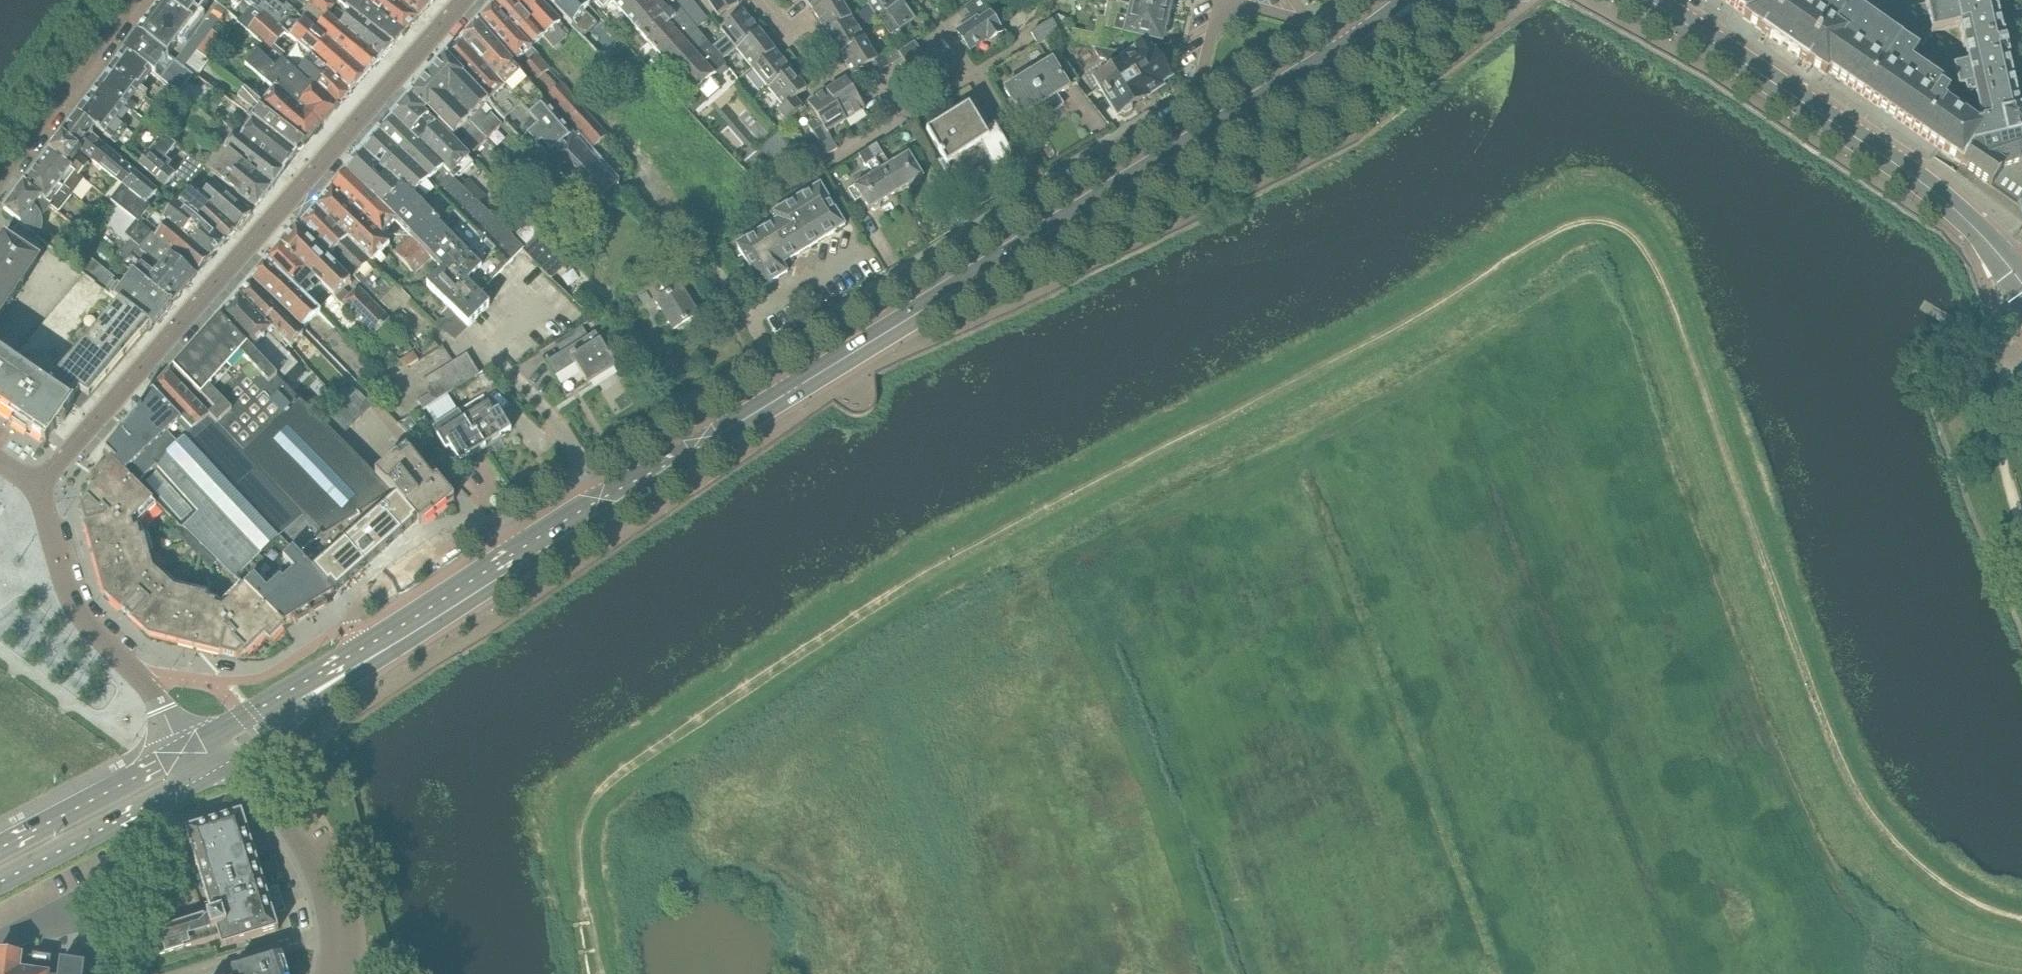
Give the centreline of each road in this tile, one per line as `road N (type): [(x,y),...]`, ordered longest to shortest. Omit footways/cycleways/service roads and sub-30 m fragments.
road 1 (secondary): [(688,457),(1363,39)]
road 2 (residential): [(35,489),(466,0)]
road 3 (secondary): [(2021,287),(1975,230),(1909,175),(1651,0)]
road 4 (residential): [(1046,193),(694,409),(688,457)]
road 5 (residential): [(1046,193),(1194,97),(1211,27),(1252,4),(1363,39)]
road 6 (secondary): [(394,640),(688,457)]
road 7 (residential): [(182,752),(155,697),(74,604),(35,489)]
road 8 (residential): [(329,973),(331,934),(316,872),(234,760)]
road 9 (residential): [(134,0),(0,183)]
road 10 (secondary): [(0,882),(196,780)]
road 11 (secondary): [(182,752),(0,846)]
road 12 (secondary): [(394,640),(338,660),(217,733)]
road 13 (secondary): [(234,760),(394,640)]
road 14 (residential): [(833,167),(974,72)]
road 15 (residential): [(1046,193),(974,72)]

